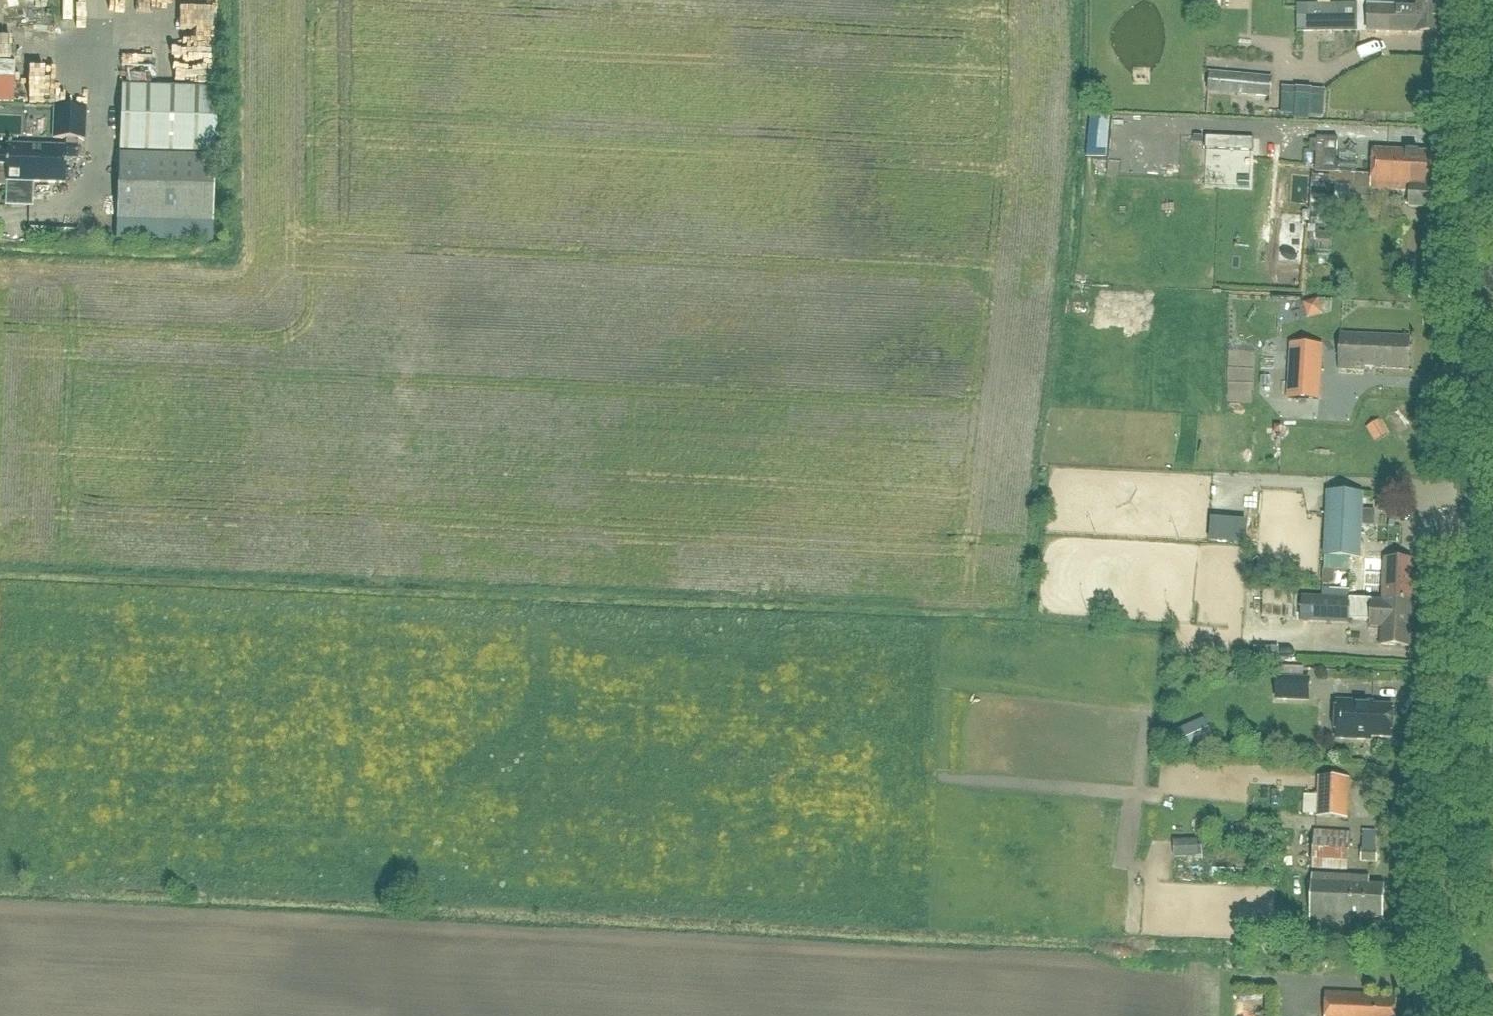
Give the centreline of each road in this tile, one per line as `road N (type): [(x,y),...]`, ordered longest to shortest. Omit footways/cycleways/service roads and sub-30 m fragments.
road 1 (unclassified): [(1445,978),(1485,0)]

